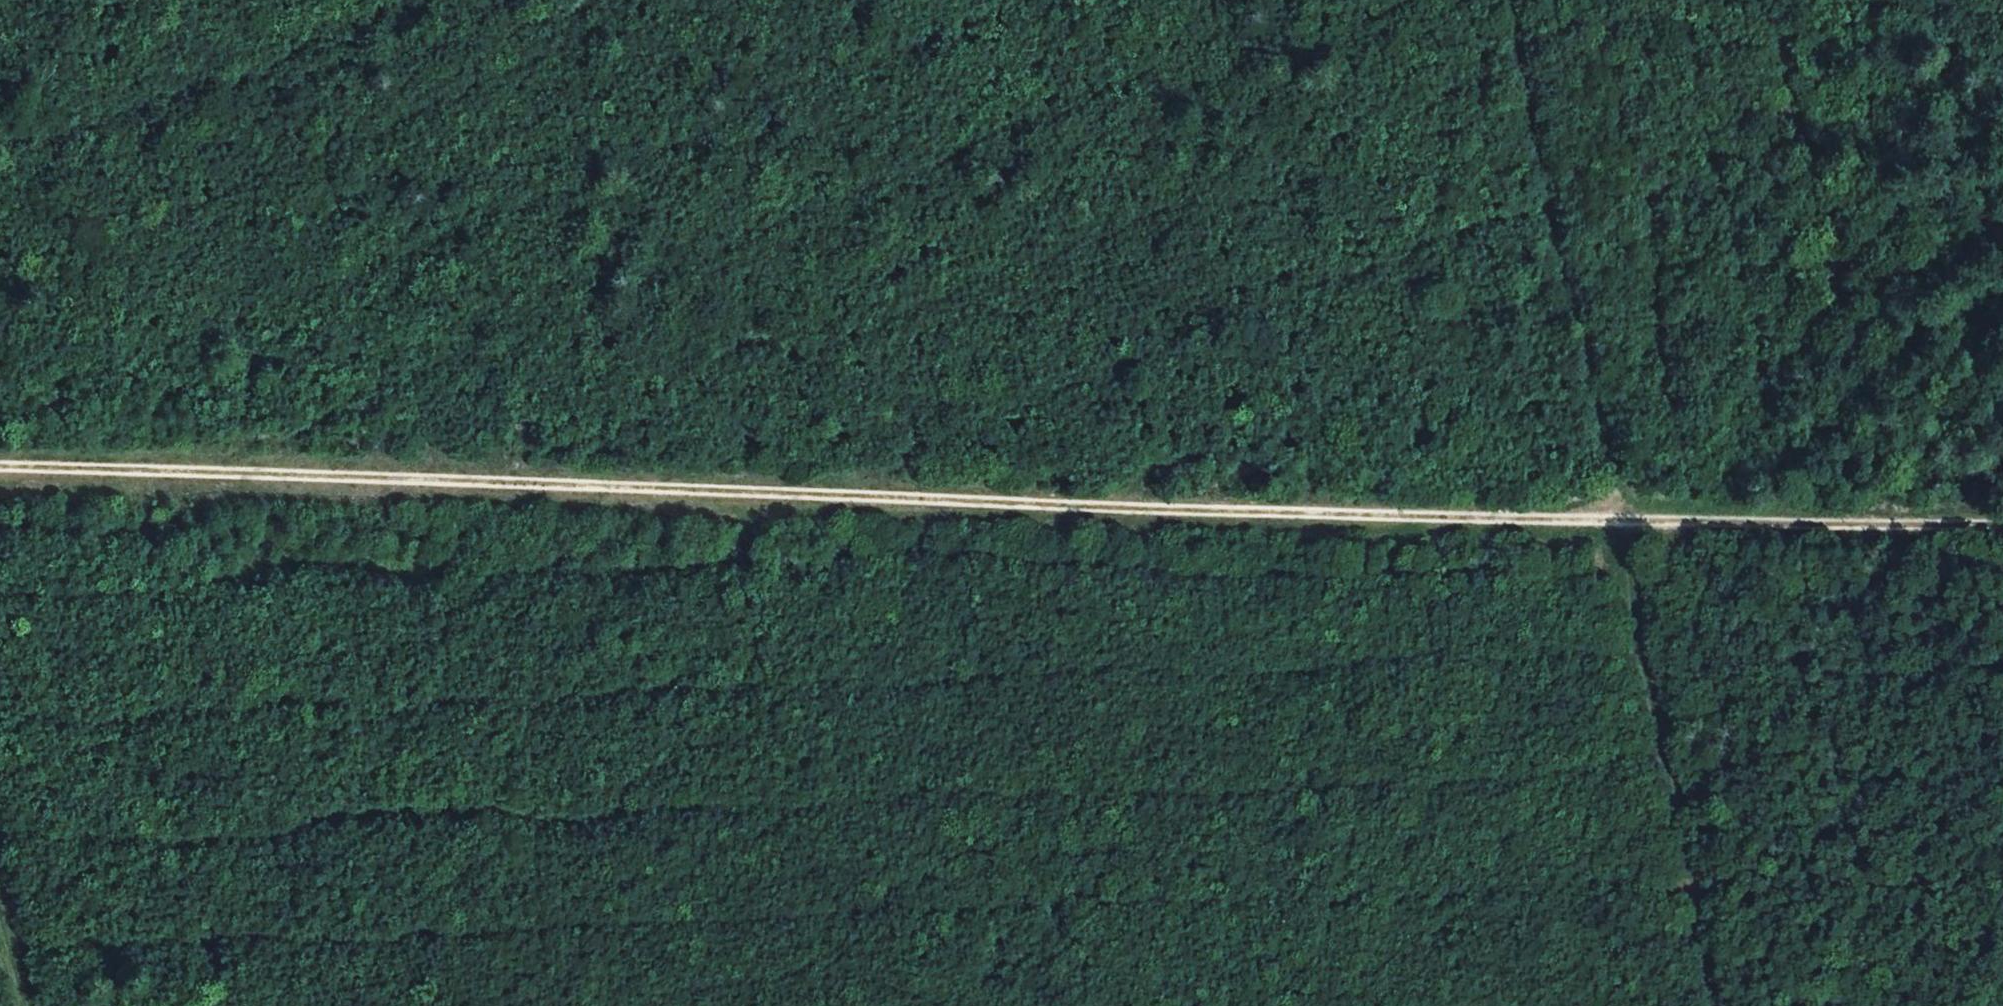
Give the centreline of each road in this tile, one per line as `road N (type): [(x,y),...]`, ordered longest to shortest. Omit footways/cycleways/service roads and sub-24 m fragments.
road 1 (track): [(1616,523),(0,467)]
road 2 (track): [(2002,522),(1616,523)]

